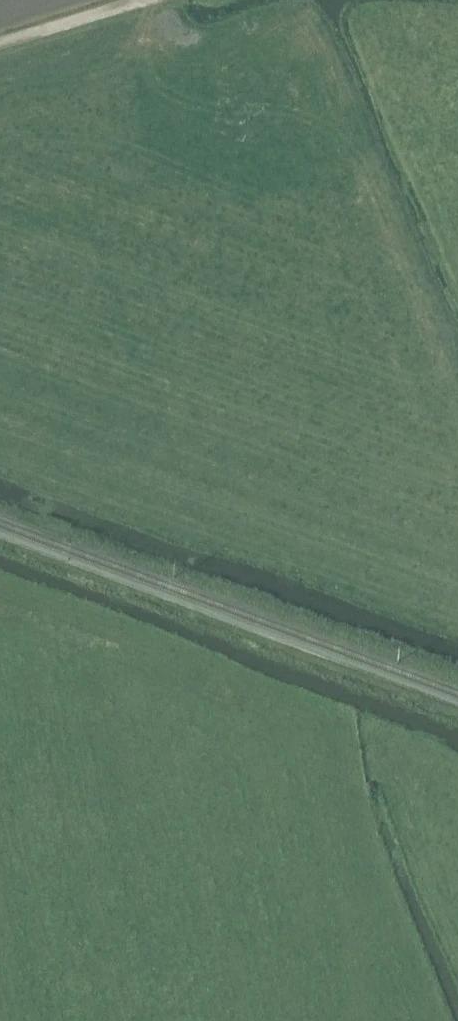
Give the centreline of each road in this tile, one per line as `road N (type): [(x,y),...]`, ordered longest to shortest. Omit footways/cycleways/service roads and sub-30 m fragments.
road 1 (track): [(0,43),(139,0)]

